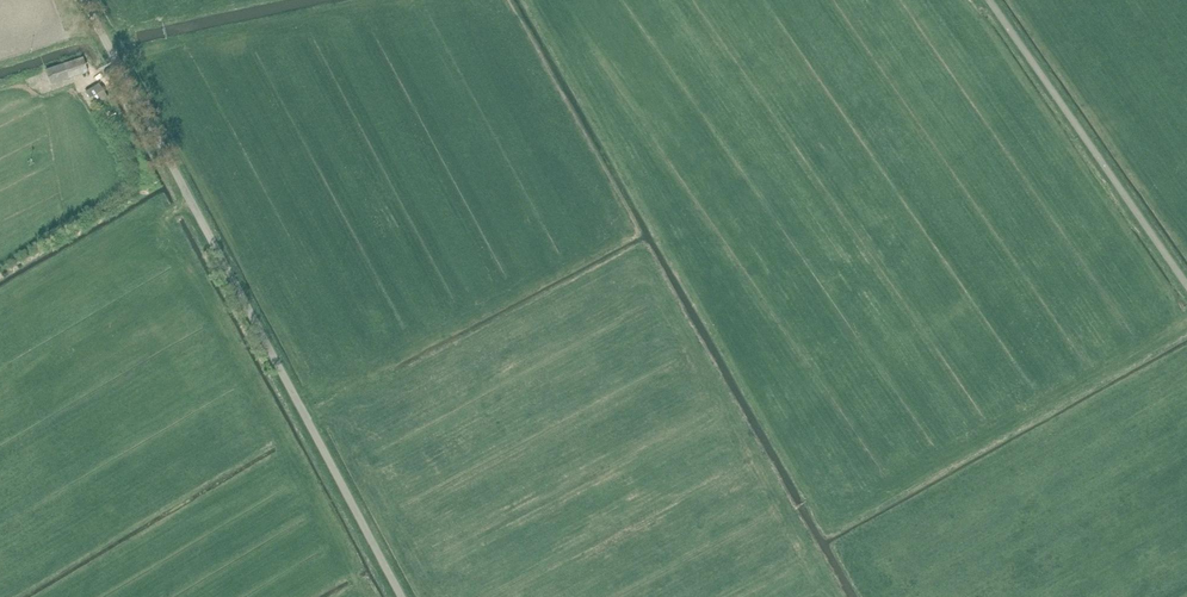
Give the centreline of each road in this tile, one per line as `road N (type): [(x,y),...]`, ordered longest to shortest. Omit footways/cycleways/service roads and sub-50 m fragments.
road 1 (unclassified): [(402,596),(85,0)]
road 2 (unclassified): [(1186,286),(988,0)]

